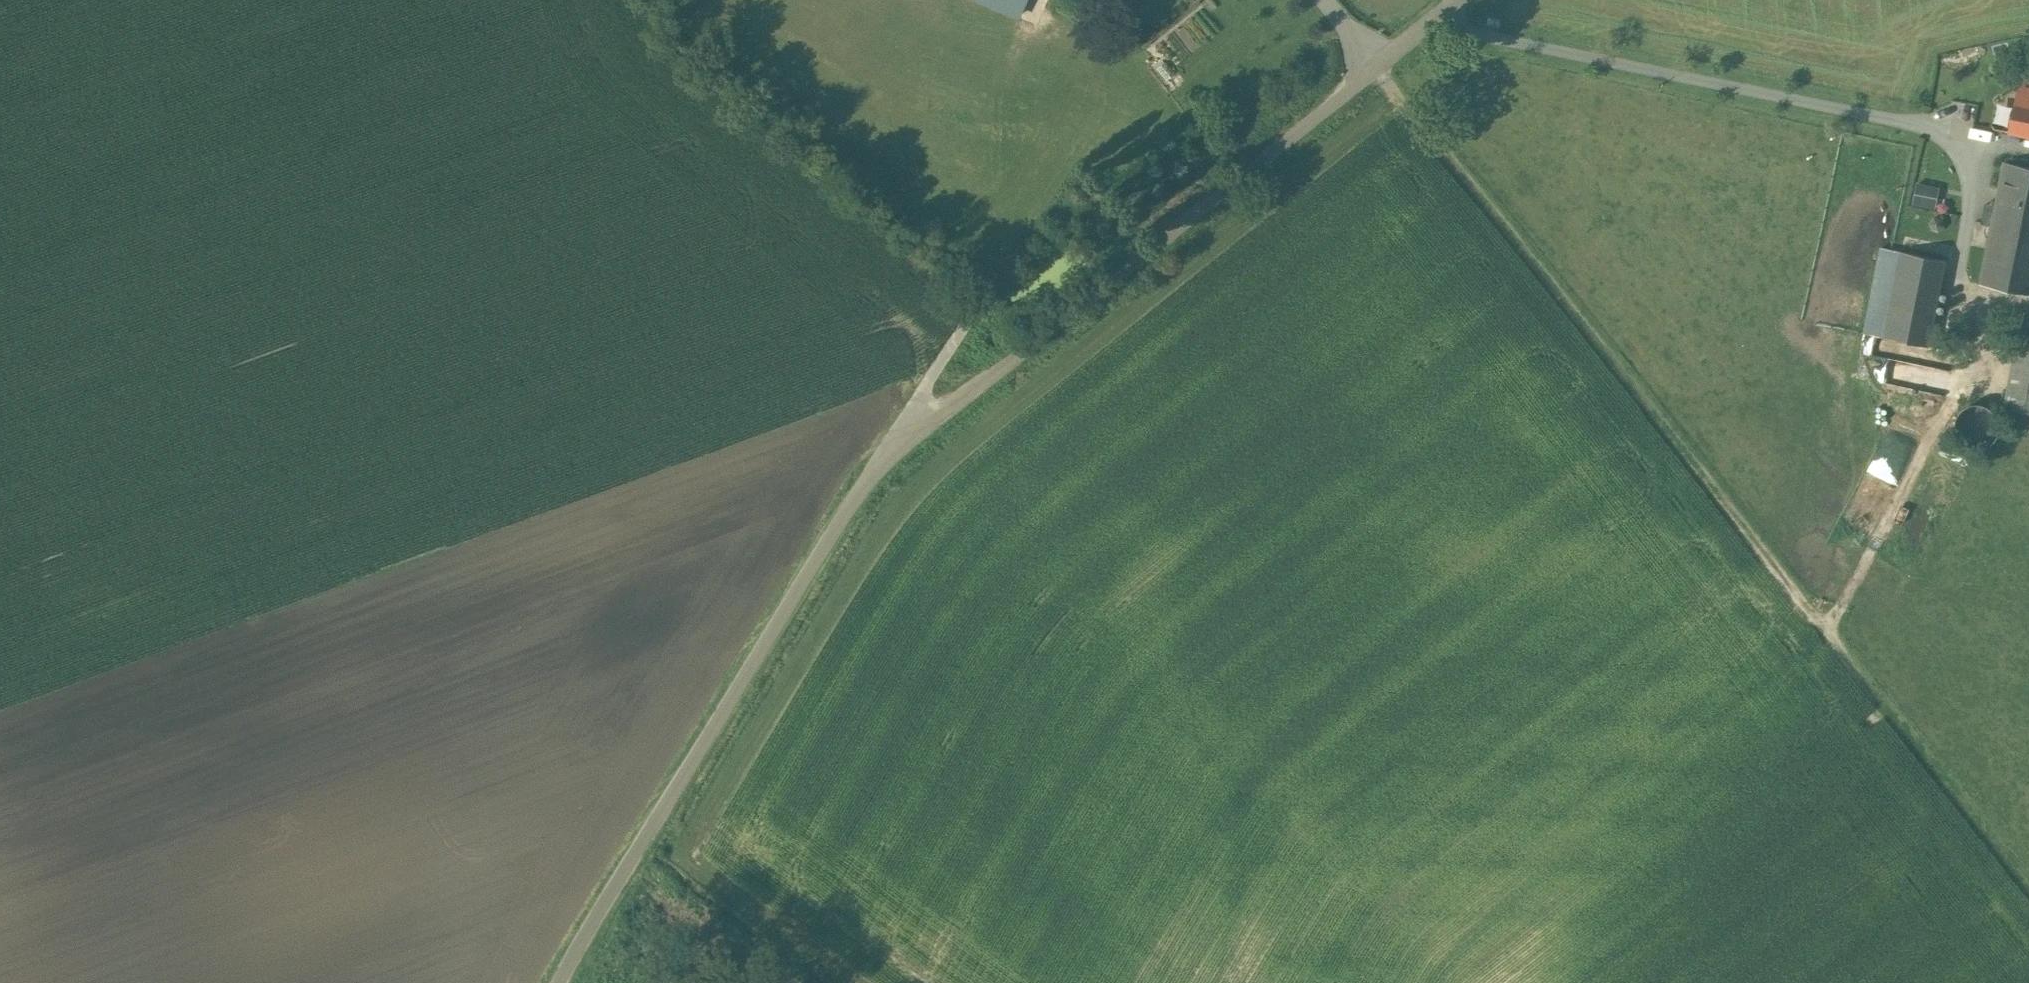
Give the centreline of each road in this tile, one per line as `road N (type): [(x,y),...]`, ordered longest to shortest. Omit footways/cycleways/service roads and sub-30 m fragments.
road 1 (unclassified): [(1460,0),(892,457),(561,982)]
road 2 (track): [(2028,886),(1380,67)]
road 3 (track): [(1822,624),(1839,610),(1962,387)]

